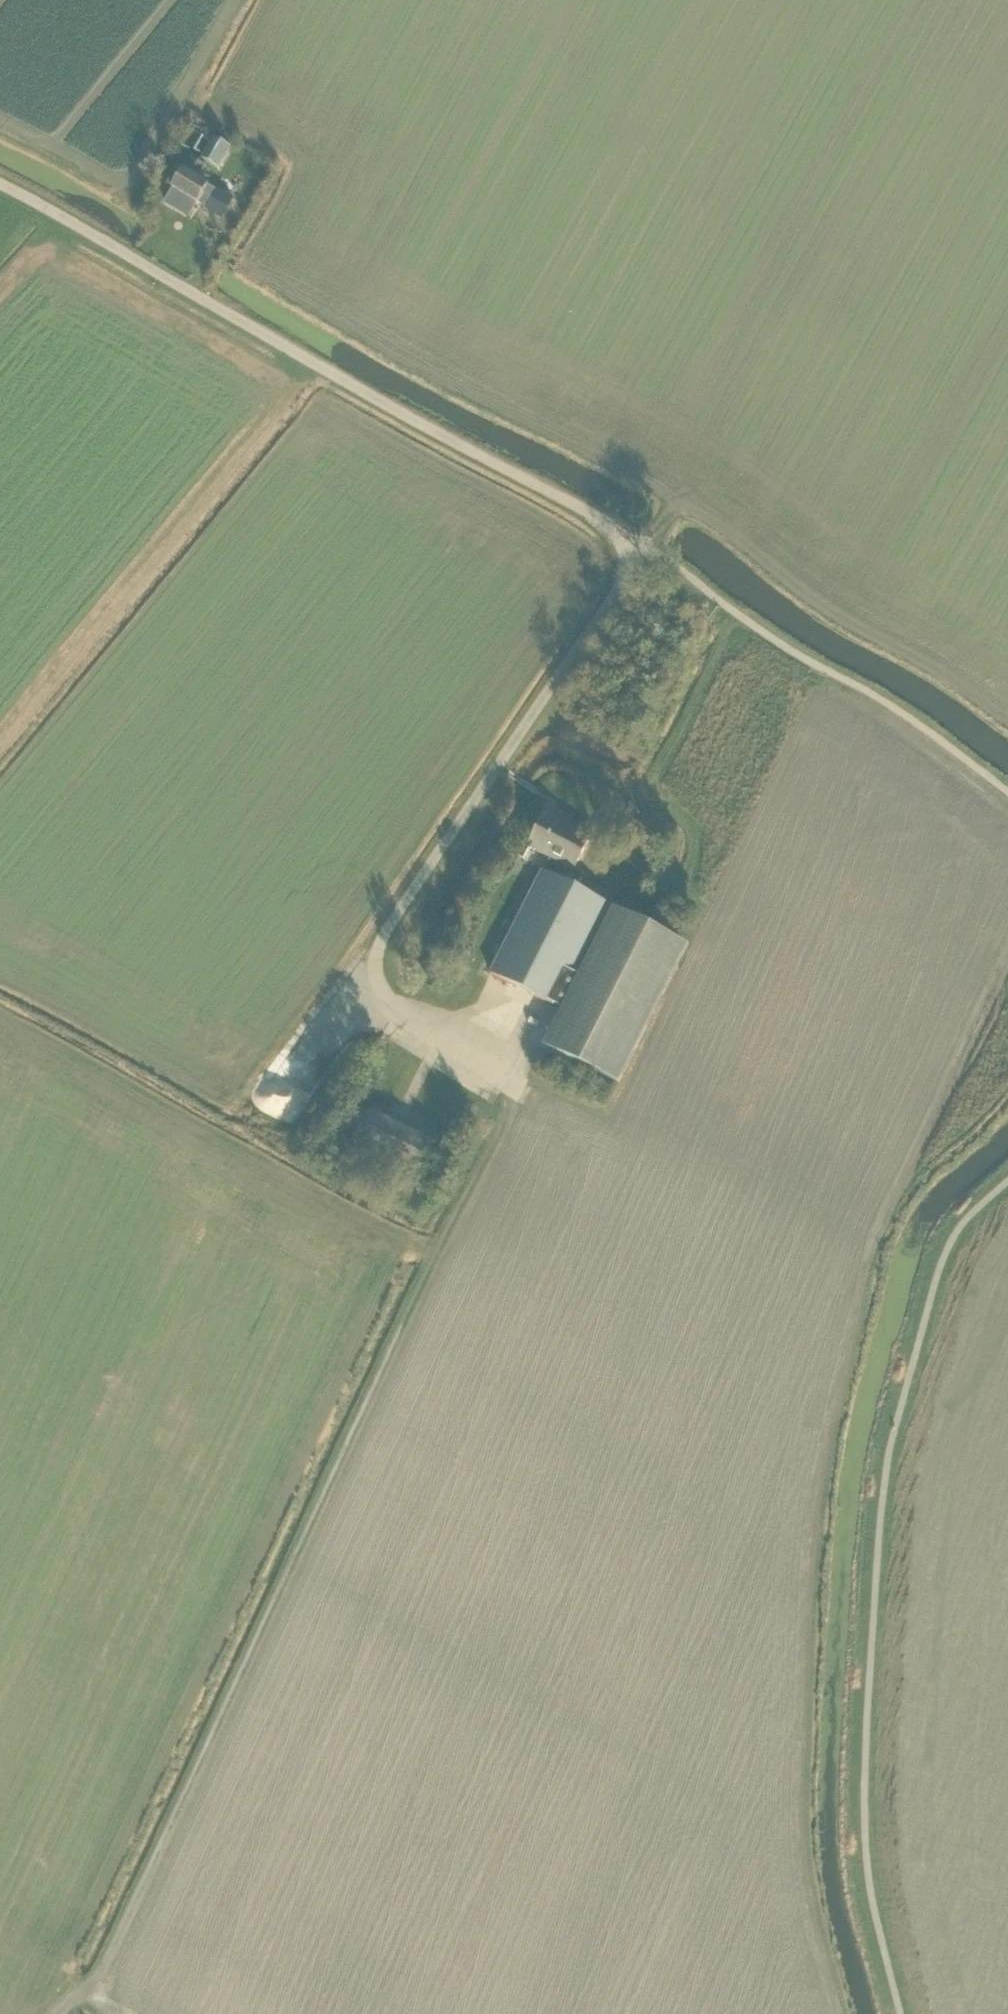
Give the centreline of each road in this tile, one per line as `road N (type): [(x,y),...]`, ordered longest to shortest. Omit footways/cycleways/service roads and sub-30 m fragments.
road 1 (unclassified): [(627,548),(583,509),(0,184)]

